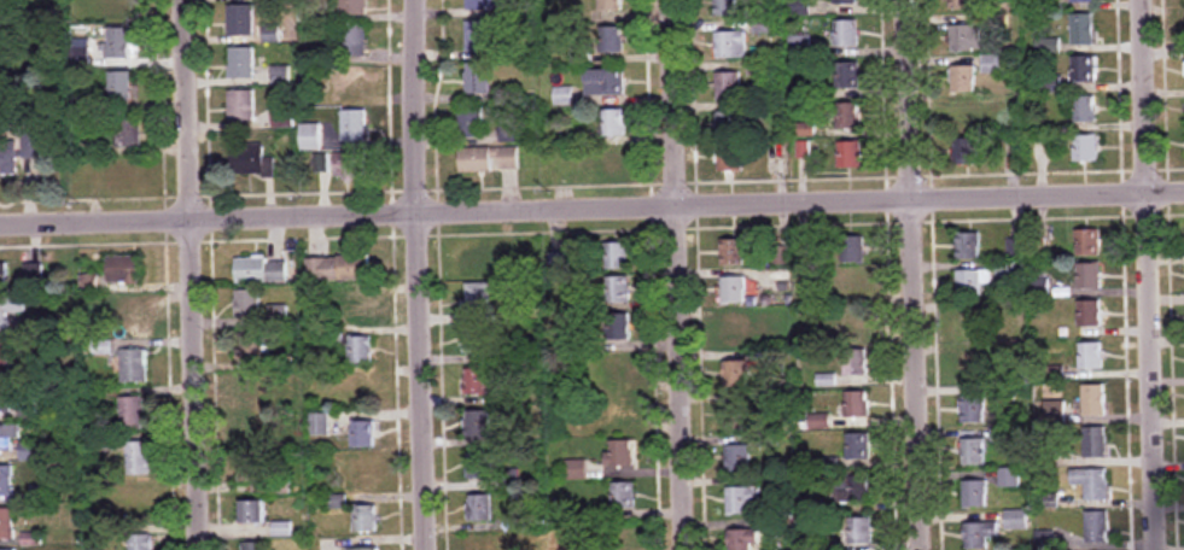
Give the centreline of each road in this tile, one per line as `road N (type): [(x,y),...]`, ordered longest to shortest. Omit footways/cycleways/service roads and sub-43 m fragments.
road 1 (residential): [(1183,197),(682,217),(0,229)]
road 2 (residential): [(1160,549),(1141,0)]
road 3 (residential): [(692,549),(674,0)]
road 4 (residential): [(922,549),(905,0)]
road 5 (residential): [(202,549),(191,0)]
road 6 (residential): [(432,549),(426,0)]

